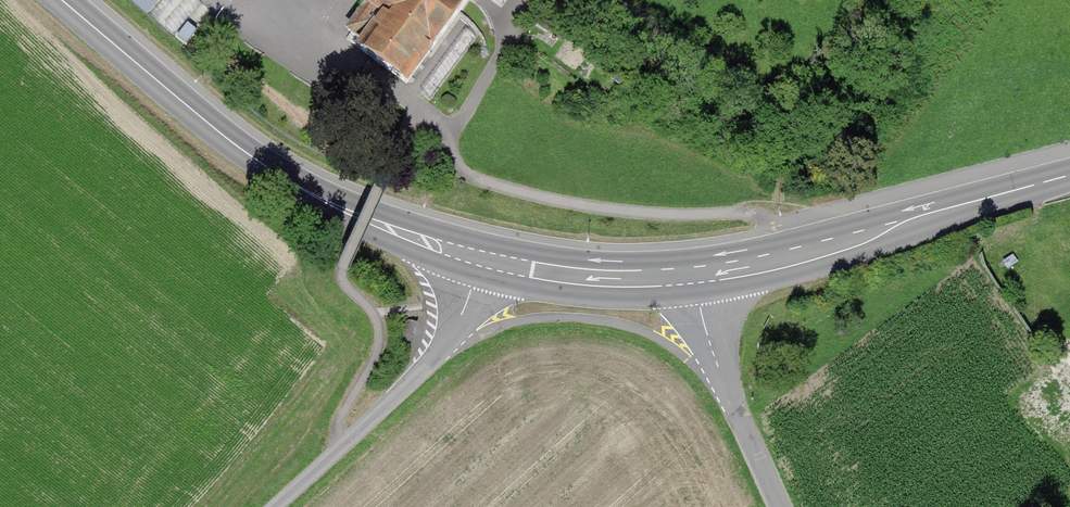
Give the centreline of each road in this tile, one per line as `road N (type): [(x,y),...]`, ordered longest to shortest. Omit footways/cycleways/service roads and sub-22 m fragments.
road 1 (secondary): [(481,259),(353,214),(260,163),(63,0)]
road 2 (secondary): [(1069,174),(817,251),(697,275)]
road 3 (unclassified): [(270,506),(436,356),(460,318),(481,259)]
road 4 (residential): [(697,275),(711,347),(776,506)]
road 5 (secondary): [(697,275),(609,278),(481,259)]

